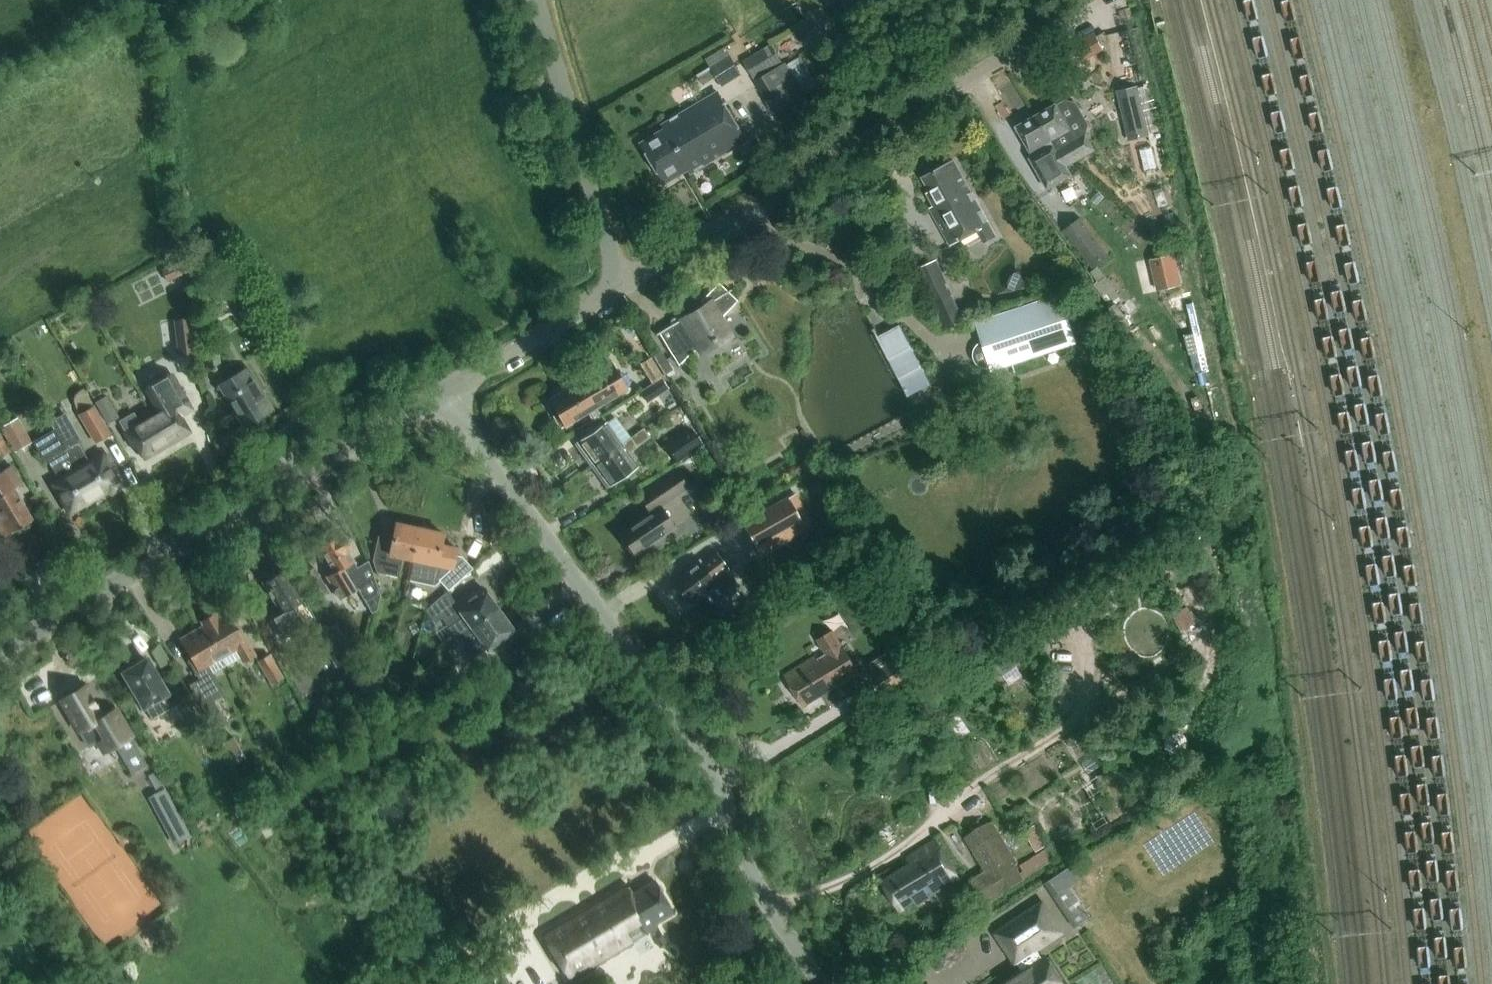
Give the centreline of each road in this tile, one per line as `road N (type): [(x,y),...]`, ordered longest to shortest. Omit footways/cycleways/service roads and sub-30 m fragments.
road 1 (unclassified): [(814,983),(749,888),(690,741),(492,469),(449,389)]
road 2 (unclassified): [(0,637),(449,389)]
road 3 (unclassified): [(624,286),(1029,50)]
road 4 (track): [(766,913),(875,864),(965,792),(1084,718)]
road 5 (unclassified): [(624,286),(538,0)]
road 6 (unclassified): [(449,389),(624,286)]

